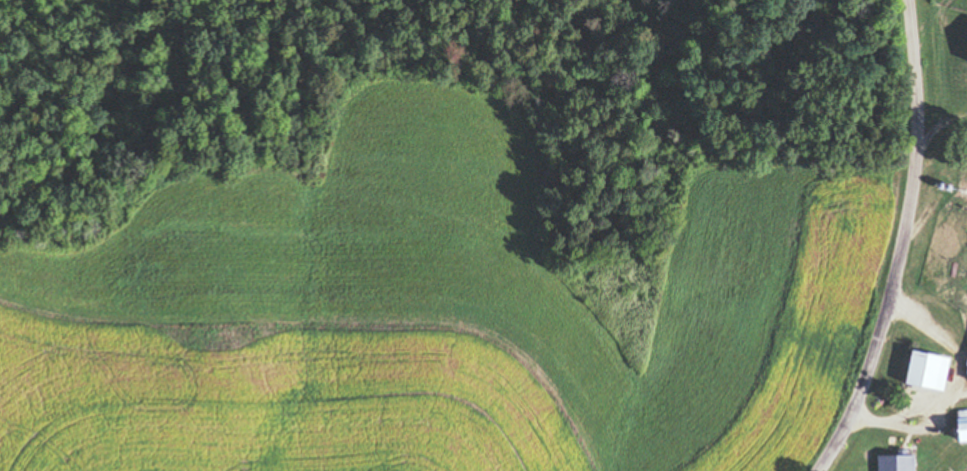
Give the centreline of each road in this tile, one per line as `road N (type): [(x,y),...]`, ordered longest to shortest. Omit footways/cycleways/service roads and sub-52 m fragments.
road 1 (residential): [(813,470),(875,346),(900,251),(918,131),(908,0)]

